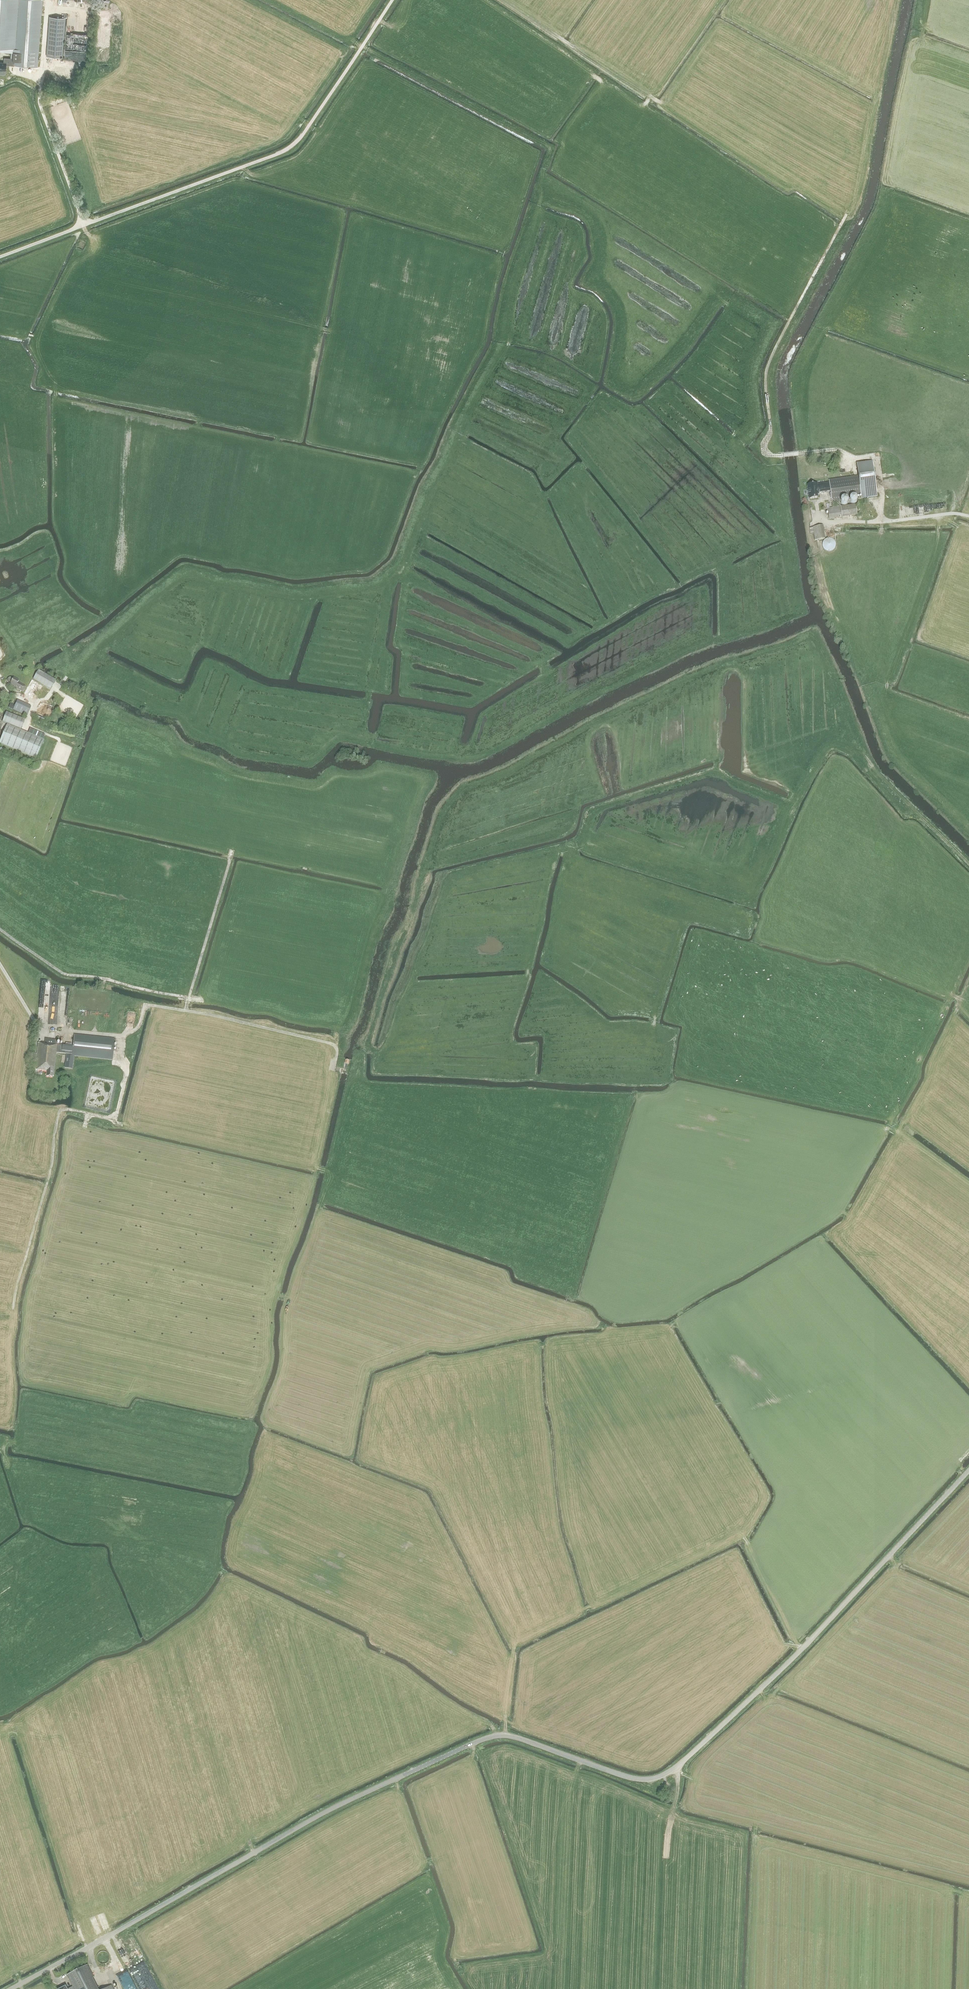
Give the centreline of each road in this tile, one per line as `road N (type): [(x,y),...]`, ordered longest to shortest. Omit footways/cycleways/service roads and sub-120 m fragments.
road 1 (tertiary): [(11,1988),(324,1813),(486,1739),(517,1737),(638,1779),(670,1771),(797,1654),(968,1471)]
road 2 (unclassified): [(0,257),(290,147),(392,0)]
road 3 (track): [(327,1170),(315,1167),(333,1044),(145,1004),(140,1024),(122,1036),(63,1033)]
road 4 (track): [(13,1308),(59,1113),(115,1117),(127,1073),(122,1036)]
road 5 (track): [(543,174),(549,146),(351,40)]
road 6 (track): [(201,999),(65,974),(0,929)]
road 7 (track): [(315,1167),(111,1118)]
road 8 (track): [(232,850),(186,1010)]

